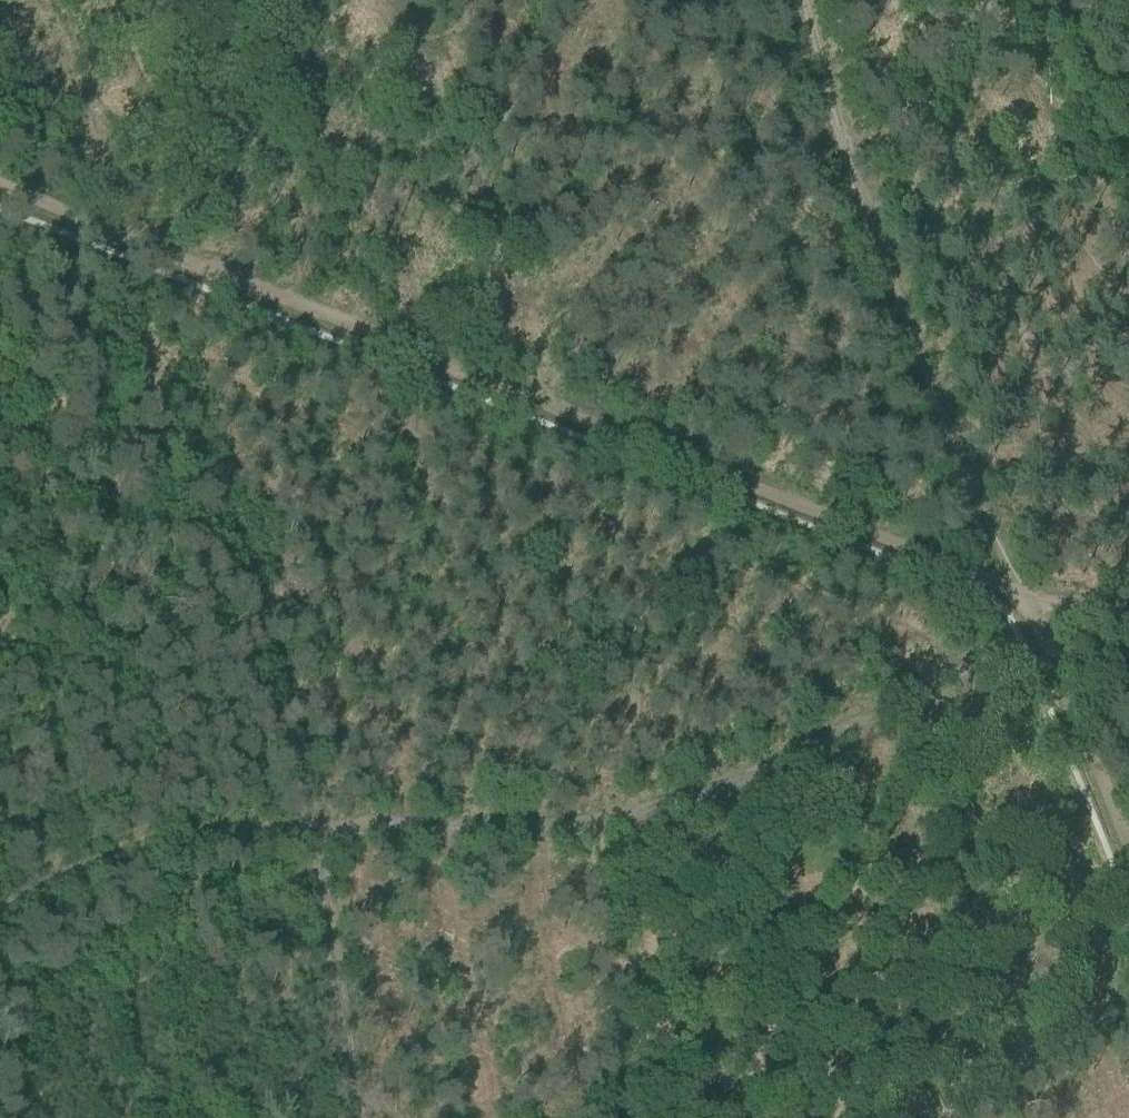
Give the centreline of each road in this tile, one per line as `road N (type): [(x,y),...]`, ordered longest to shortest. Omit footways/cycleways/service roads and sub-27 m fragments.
road 1 (track): [(166,266),(1006,595),(1021,611)]
road 2 (track): [(335,839),(631,836),(720,810),(882,721),(1051,645)]
road 3 (track): [(335,839),(251,560),(151,384),(142,333),(166,266)]
road 4 (track): [(1021,611),(865,201)]
road 5 (track): [(0,923),(145,860),(233,844),(335,839)]
road 6 (track): [(377,1117),(335,839)]
road 7 (track): [(1128,194),(865,201)]
road 8 (track): [(1128,859),(1051,645)]
road 9 (track): [(865,201),(806,0)]
road 10 (track): [(0,196),(166,266)]

